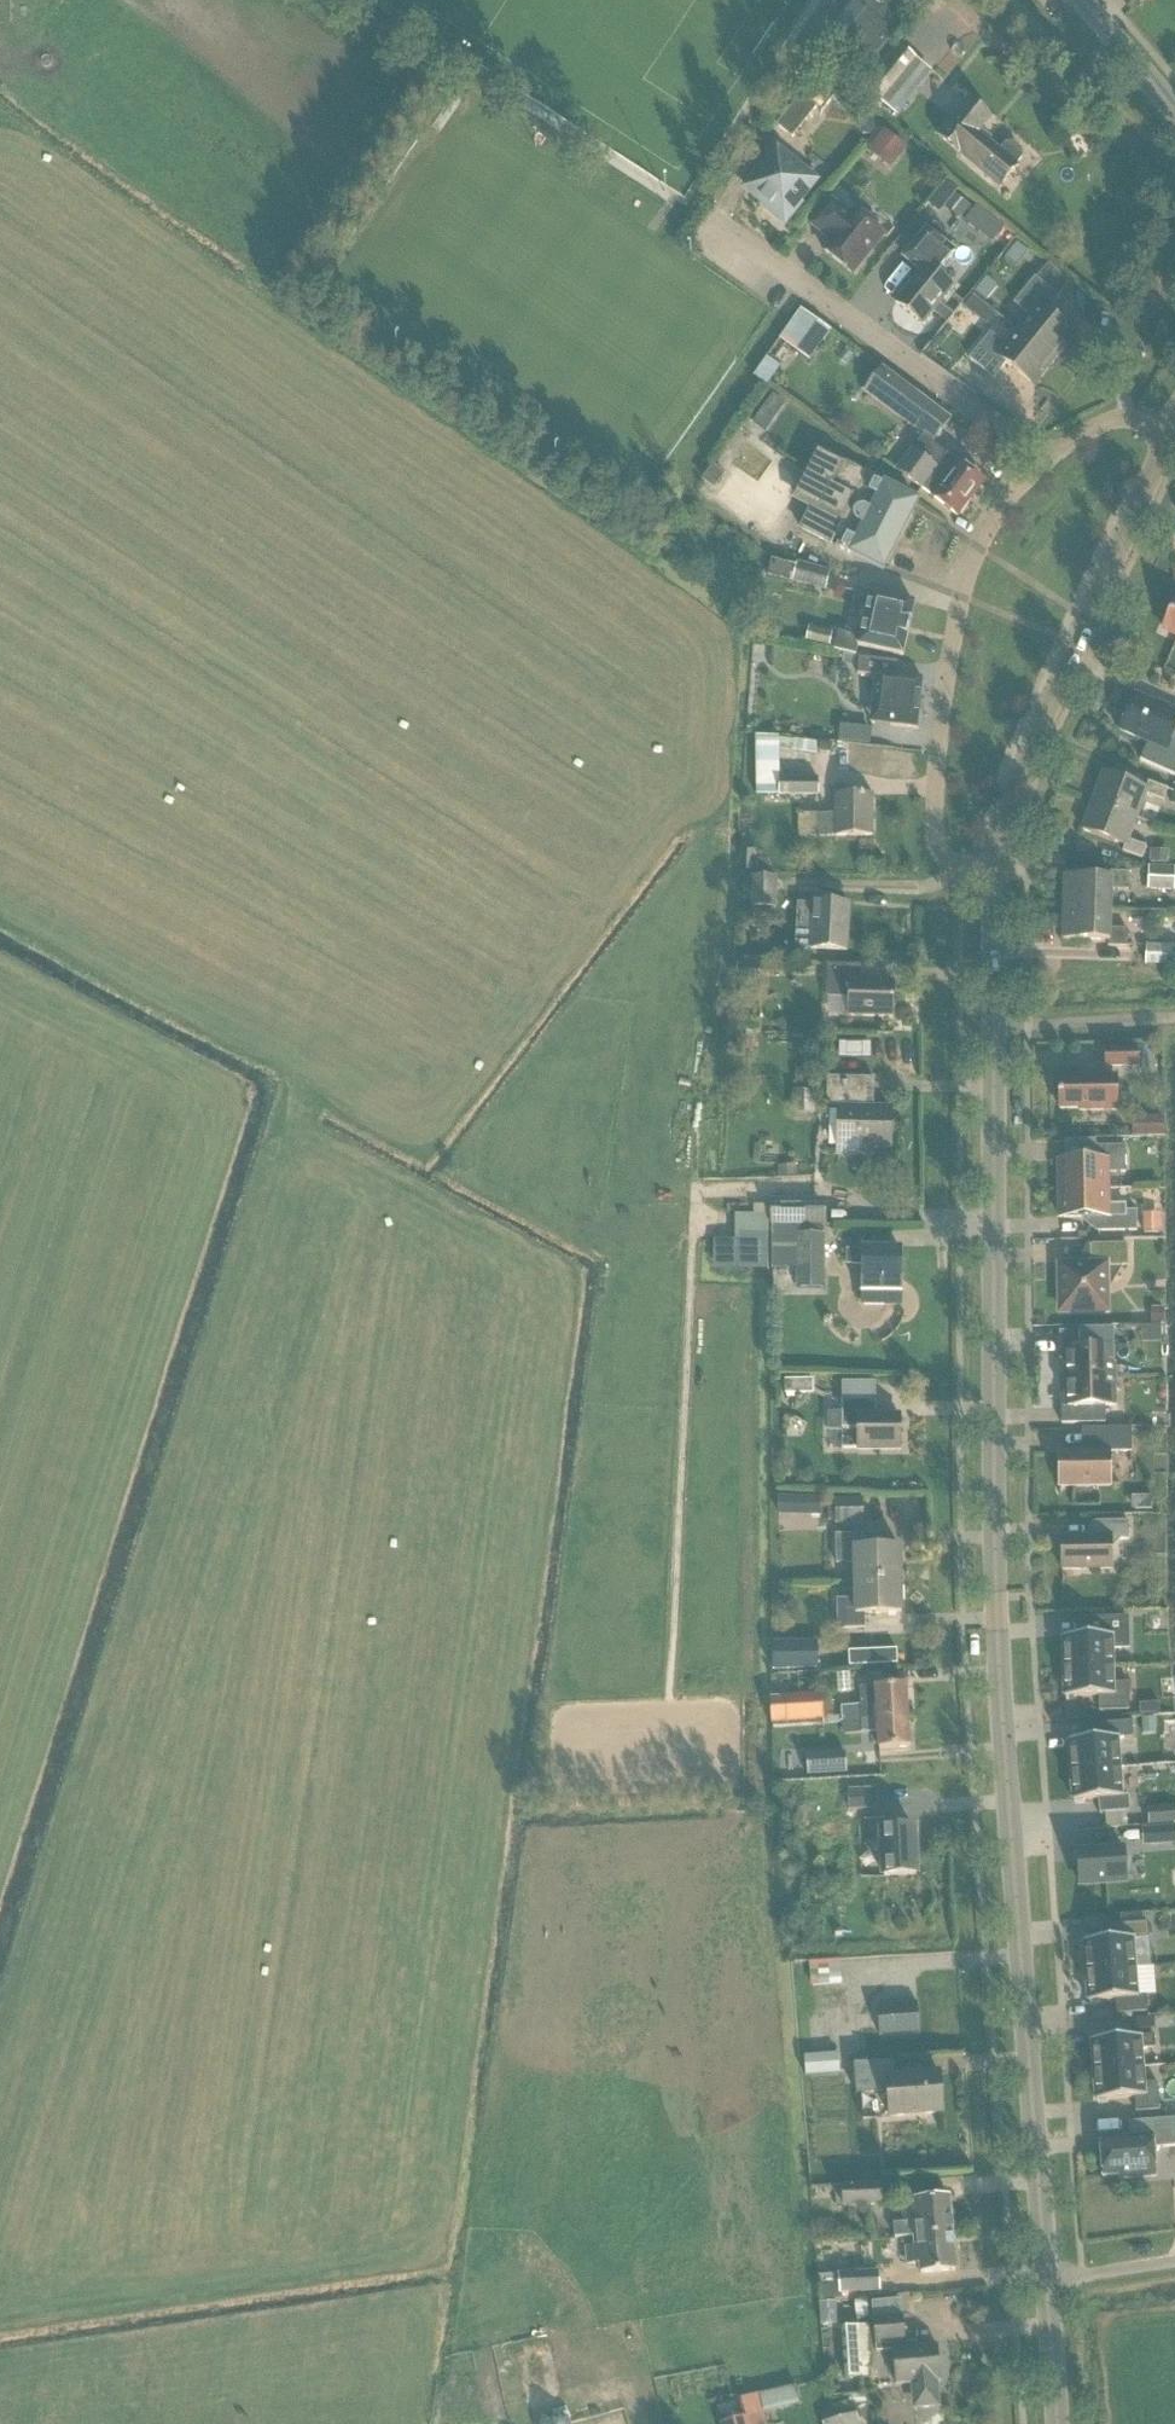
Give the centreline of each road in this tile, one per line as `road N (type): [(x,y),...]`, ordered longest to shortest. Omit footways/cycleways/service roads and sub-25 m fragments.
road 1 (tertiary): [(1049,2279),(993,1614),(989,870)]
road 2 (residential): [(1047,459),(979,546),(947,673),(936,841),(946,859),(989,870)]
road 3 (tertiary): [(989,870),(1009,804),(1170,432)]
road 4 (residential): [(1047,459),(709,227)]
road 5 (tertiary): [(1174,114),(1077,0)]
road 6 (tertiary): [(1059,2423),(1049,2279)]
road 7 (residential): [(1170,432),(1138,421),(1103,422),(1047,459)]
road 8 (unclassified): [(1049,2279),(1174,2260)]

